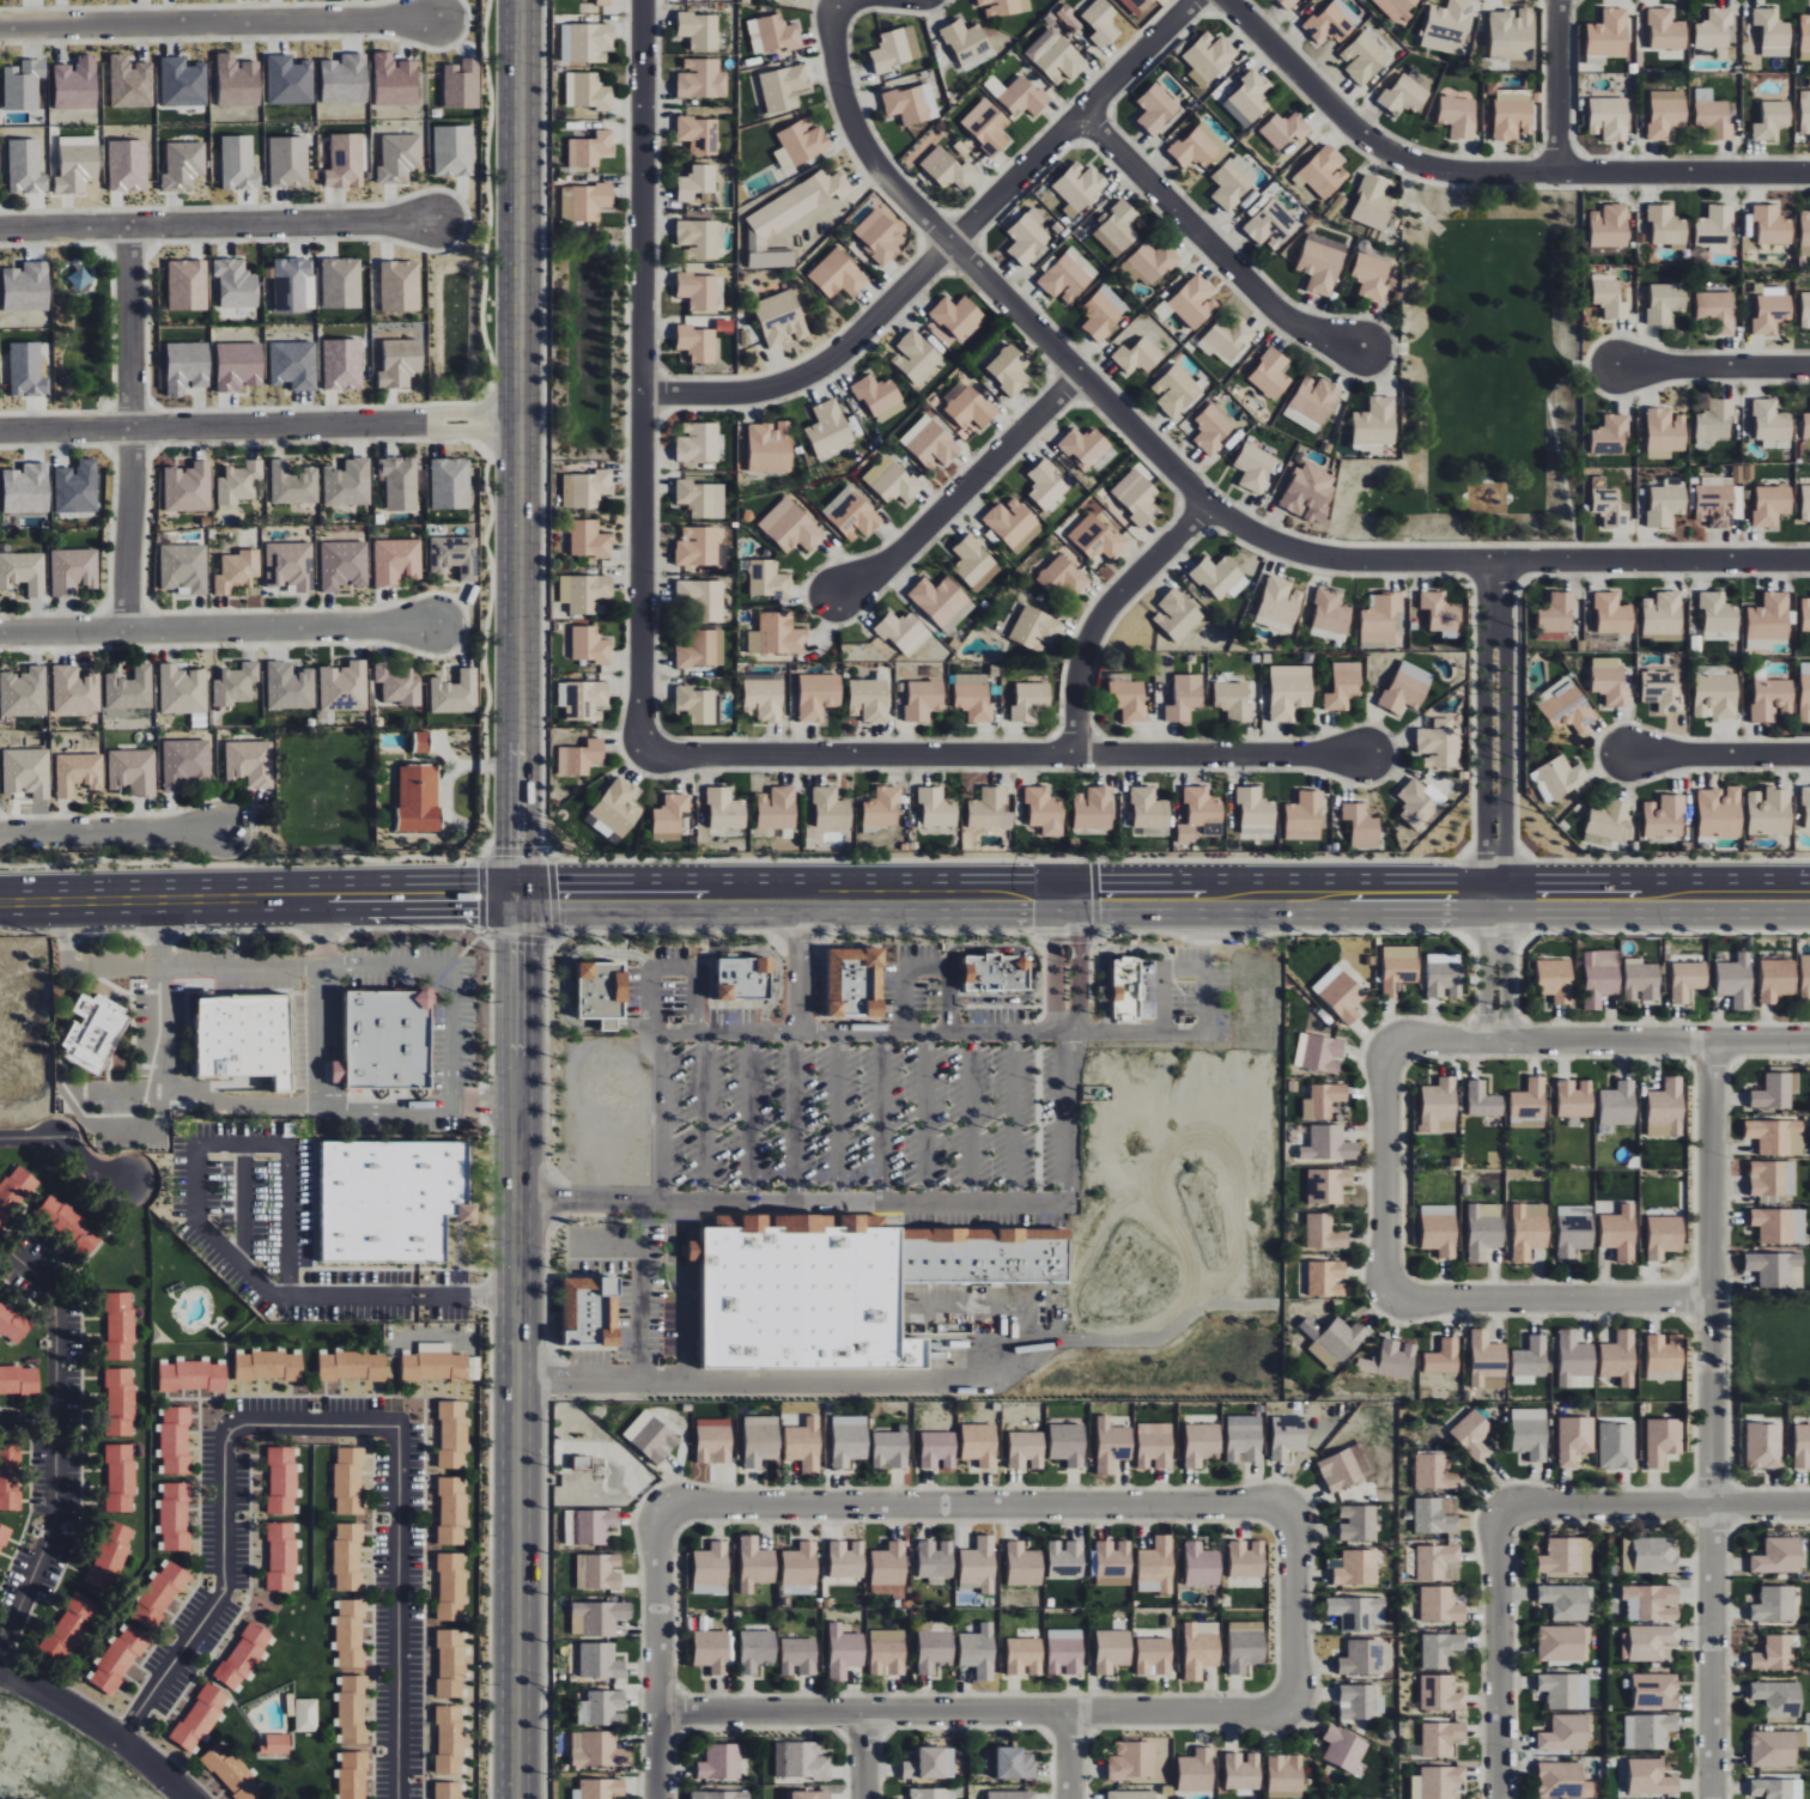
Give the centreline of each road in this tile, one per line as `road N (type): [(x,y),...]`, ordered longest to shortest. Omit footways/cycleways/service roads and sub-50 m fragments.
road 1 (residential): [(843,0),(831,35),(838,83),(888,180),(1205,506),(1271,542),(1365,560),(1809,560)]
road 2 (secondary): [(558,897),(1486,895)]
road 3 (secondary): [(517,943),(516,1798)]
road 4 (secondary): [(522,0),(521,849)]
road 5 (residential): [(1712,1798),(1712,1041)]
road 6 (residential): [(643,0),(644,752)]
road 7 (residential): [(643,394),(760,389),(801,377),(837,353),(1193,0)]
road 8 (residential): [(1809,174),(1420,169),(1372,145),(1228,0)]
road 9 (residential): [(658,1713),(1290,1708)]
road 10 (residential): [(663,1511),(1290,1511)]
road 11 (secondary): [(0,906),(558,897)]
road 12 (residential): [(522,424),(0,431)]
road 13 (residential): [(438,220),(0,226)]
road 14 (residential): [(436,16),(0,27)]
road 15 (residential): [(0,630),(436,625)]
road 16 (residential): [(12,1253),(54,1290),(56,1508),(0,1655)]
road 17 (residential): [(644,752),(1074,754)]
road 18 (residential): [(1391,1046),(1809,1041)]
road 19 (residential): [(126,627),(124,225)]
road 20 (residential): [(1361,351),(1281,317),(1082,114)]
road 21 (residential): [(399,1428),(398,1798)]
road 22 (residential): [(230,1433),(223,1596),(120,1740)]
road 23 (residential): [(1484,560),(1486,895)]
road 24 (residential): [(1507,895),(1506,560)]
road 25 (residential): [(834,595),(882,571),(1076,376)]
road 26 (secondary): [(1486,895),(1809,895)]
road 27 (residential): [(1391,1295),(1712,1300)]
road 28 (residential): [(1504,1511),(1809,1507)]
road 29 (residential): [(1205,506),(1092,637),(1080,670),(1074,754)]
road 30 (residential): [(658,1798),(663,1511)]
road 31 (residential): [(1504,1511),(1500,1798)]
road 32 (residential): [(1074,754),(1357,753)]
road 33 (residential): [(1391,1046),(1391,1295)]
road 34 (residential): [(0,1674),(67,1704),(189,1798)]
road 35 (residential): [(0,835),(218,829)]
road 36 (residential): [(1290,1708),(1290,1511)]
road 37 (residential): [(1614,363),(1809,366)]
road 38 (residential): [(1626,750),(1809,755)]
road 39 (residential): [(1557,174),(1559,0)]
road 40 (residential): [(399,1428),(244,1426),(230,1433)]
road 41 (residential): [(1507,1041),(1507,895)]
road 42 (residential): [(1486,895),(1486,1041)]
road 43 (residential): [(0,1139),(57,1138),(129,1186)]

